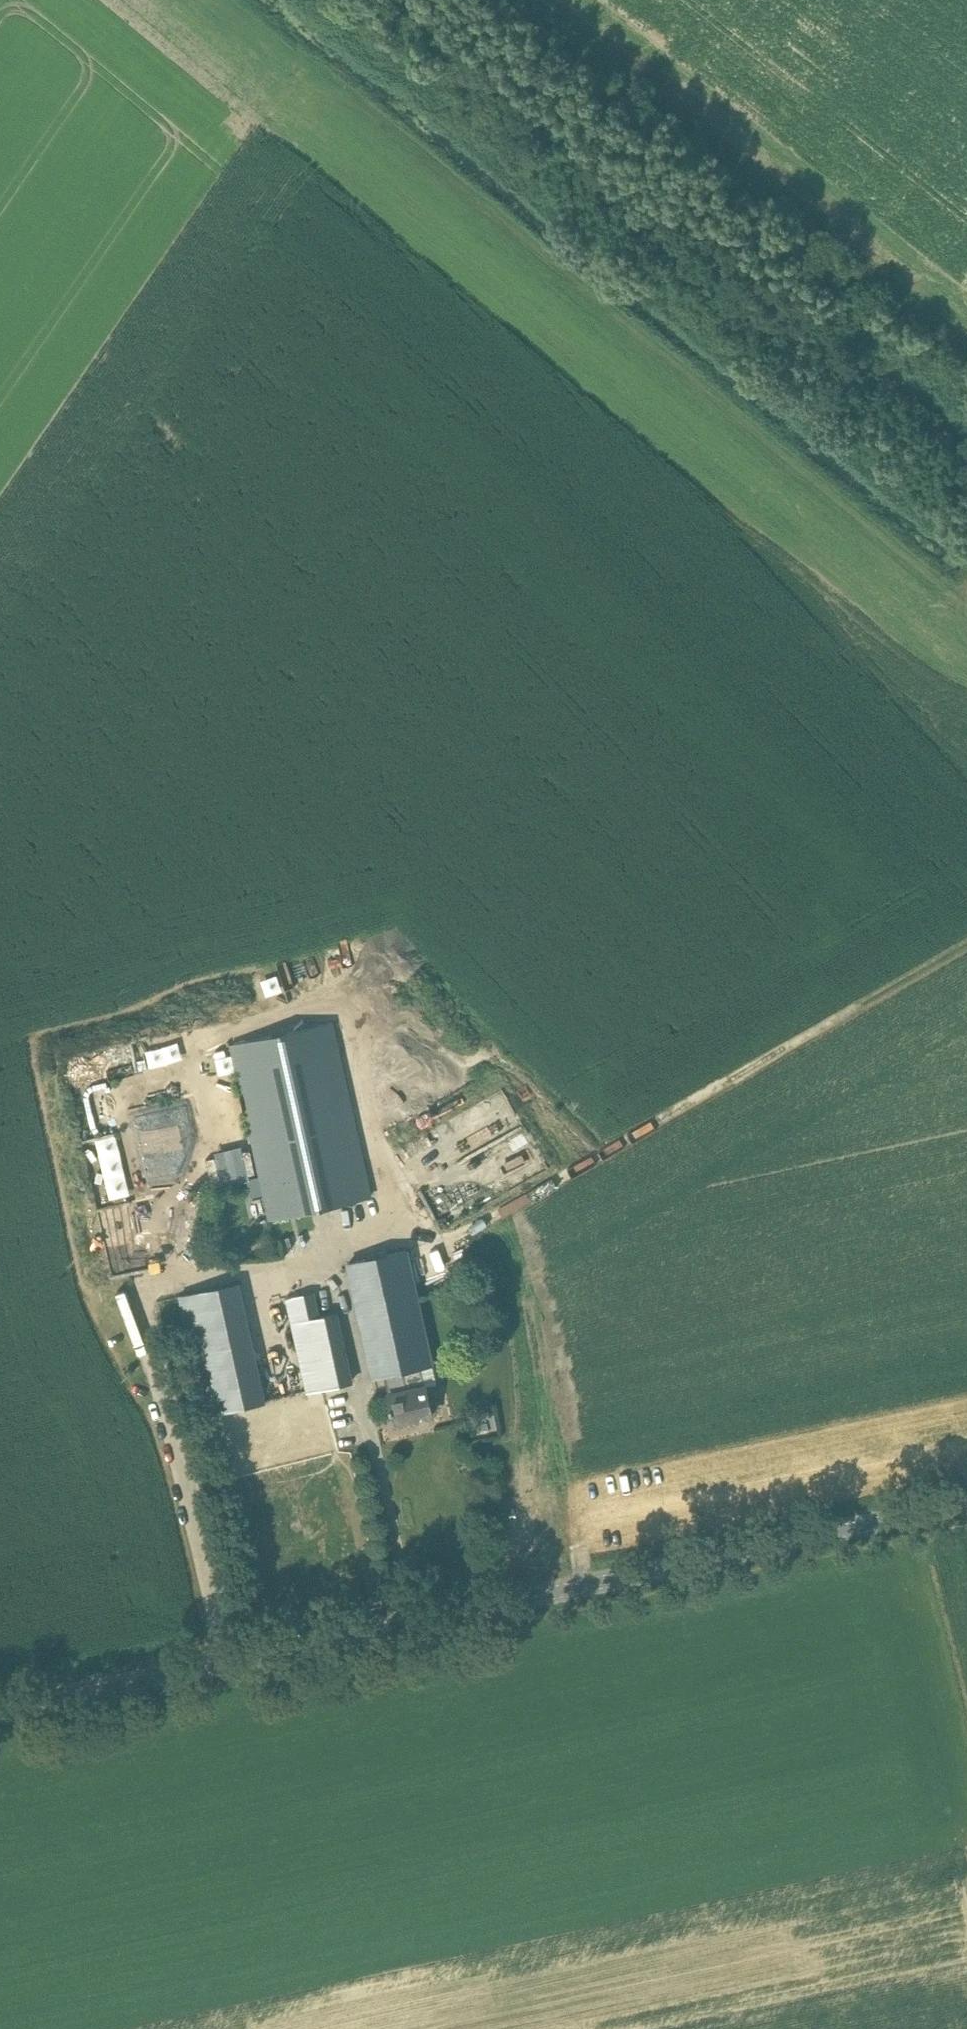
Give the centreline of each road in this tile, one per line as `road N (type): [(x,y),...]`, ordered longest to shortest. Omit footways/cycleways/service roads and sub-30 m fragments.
road 1 (unclassified): [(0,1701),(332,1622),(966,1491)]
road 2 (track): [(966,335),(545,0)]

